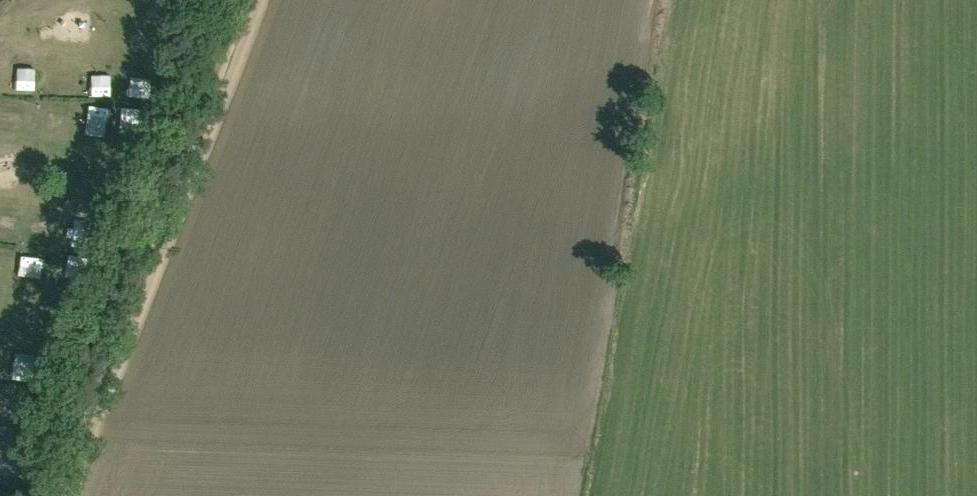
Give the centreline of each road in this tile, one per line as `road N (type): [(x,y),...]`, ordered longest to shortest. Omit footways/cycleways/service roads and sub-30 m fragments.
road 1 (track): [(262,0),(68,495)]

